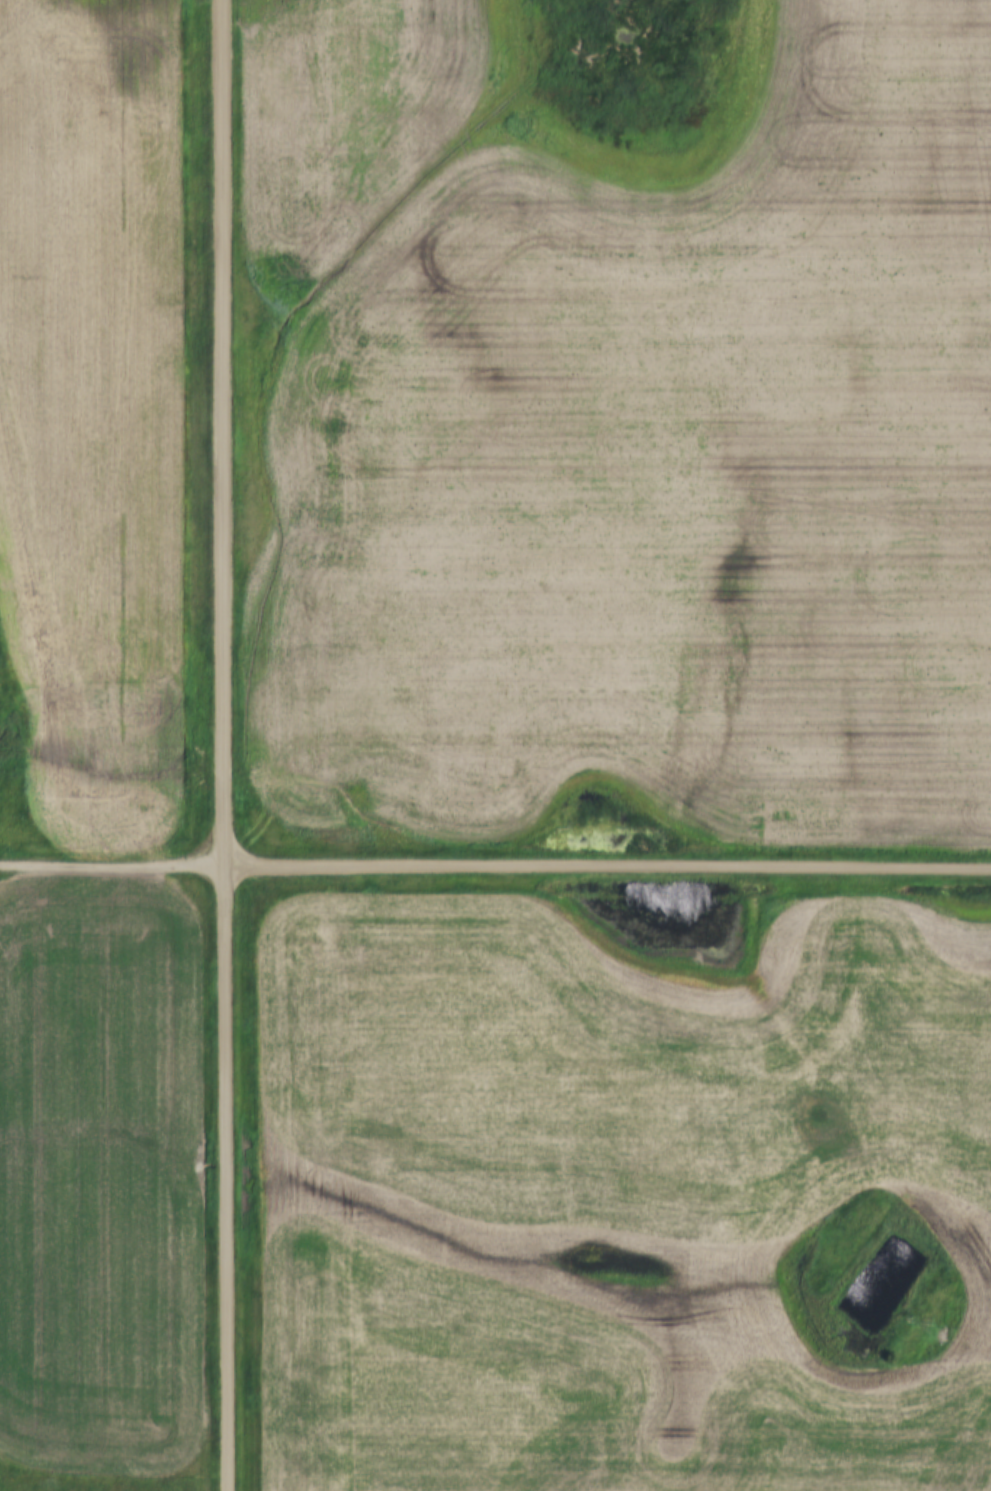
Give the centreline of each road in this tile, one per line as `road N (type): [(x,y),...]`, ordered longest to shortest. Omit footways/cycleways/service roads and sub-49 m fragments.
road 1 (residential): [(225,1490),(220,0)]
road 2 (residential): [(223,872),(990,877)]
road 3 (track): [(0,872),(223,872)]

